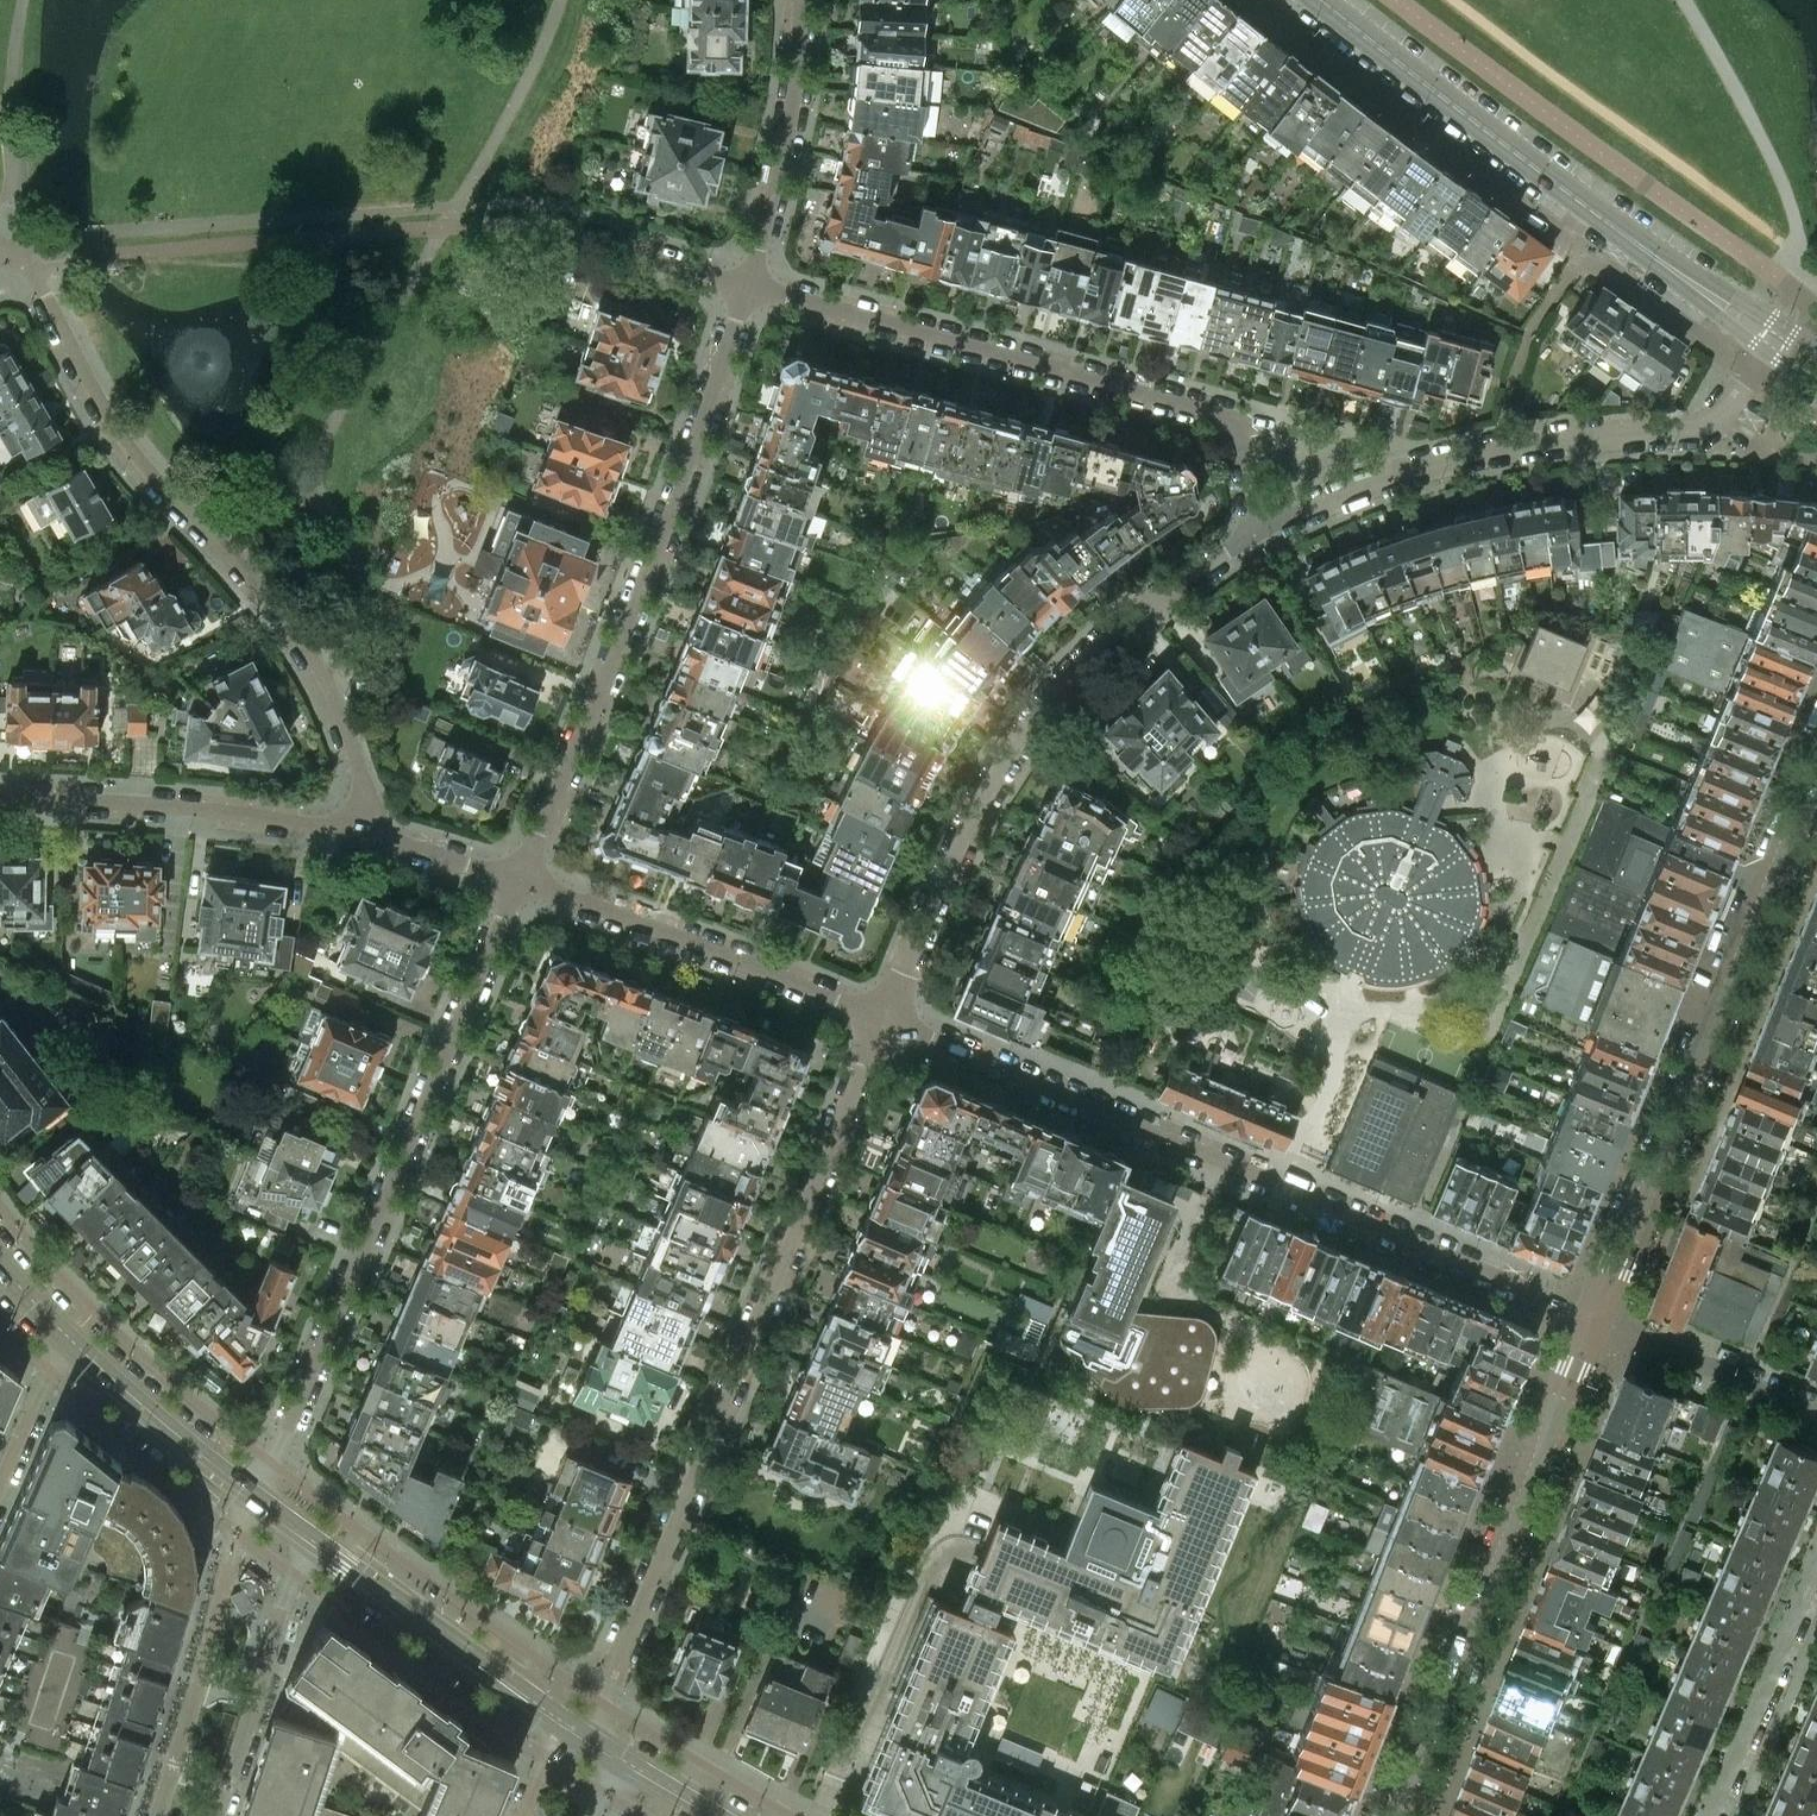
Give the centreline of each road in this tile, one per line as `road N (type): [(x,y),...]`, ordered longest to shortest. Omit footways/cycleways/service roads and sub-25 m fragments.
road 1 (residential): [(588,1736),(885,1018)]
road 2 (residential): [(885,1018),(1594,1317)]
road 3 (residential): [(0,249),(24,264),(45,294),(128,447),(299,635),(346,731),(362,829)]
road 4 (residential): [(521,876),(289,1423),(251,1493)]
road 5 (residential): [(521,876),(632,609),(750,285)]
road 6 (residential): [(1259,531),(1136,620),(1034,722),(973,820),(885,1018)]
road 7 (residential): [(750,285),(1222,417),(1259,531)]
road 8 (tertiary): [(1594,1317),(1816,765)]
road 9 (residential): [(1769,346),(1714,418),(1696,428),(1583,434),(1468,453),(1259,531)]
road 10 (tertiary): [(1397,1815),(1594,1317)]
road 11 (secondary): [(1721,305),(1323,0)]
road 12 (residential): [(885,1018),(521,876)]
road 13 (residential): [(0,798),(152,803),(362,829)]
road 14 (residential): [(251,1493),(156,1815)]
road 15 (tertiary): [(318,1546),(560,1718)]
road 16 (residential): [(216,1815),(294,1574),(318,1546)]
road 17 (residential): [(750,285),(794,89),(800,0)]
road 18 (residential): [(1816,1577),(1714,1815)]
road 19 (residential): [(1816,1411),(1594,1317)]
road 20 (tertiary): [(70,1339),(251,1493)]
road 21 (residential): [(362,829),(521,876)]
road 22 (residential): [(70,1339),(0,1488)]
road 23 (residential): [(750,285),(612,246)]

